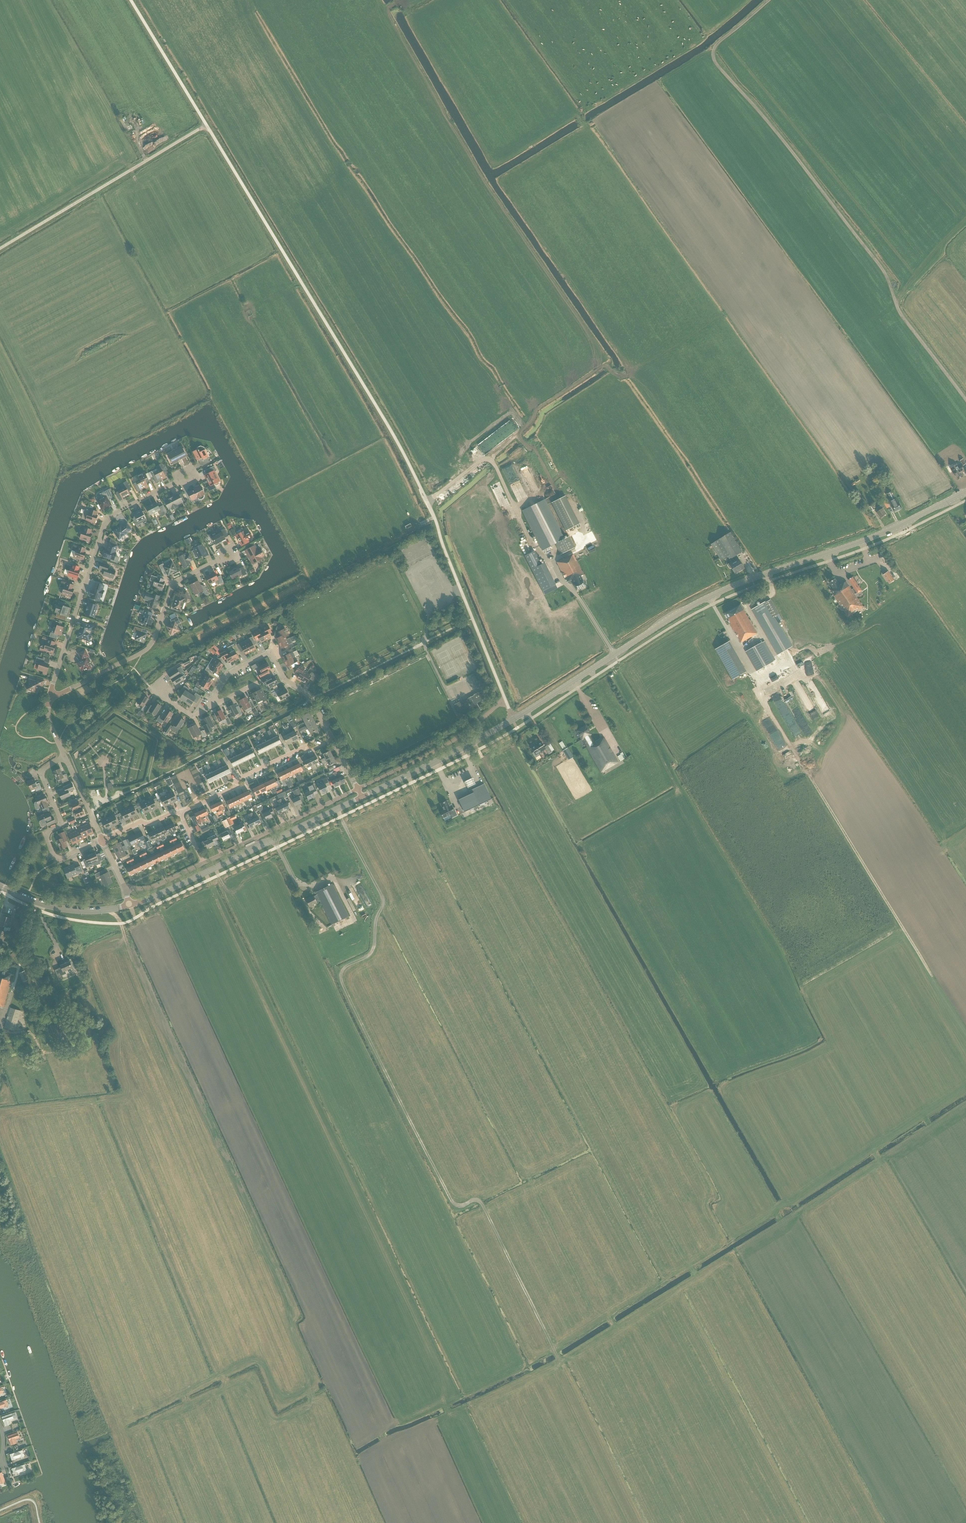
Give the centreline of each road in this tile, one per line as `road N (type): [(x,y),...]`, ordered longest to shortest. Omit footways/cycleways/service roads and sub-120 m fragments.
road 1 (unclassified): [(506,701),(429,500),(207,125)]
road 2 (tertiary): [(514,719),(697,603),(881,533),(965,491)]
road 3 (track): [(965,399),(900,312),(882,267),(715,59),(715,47),(768,0)]
road 4 (track): [(766,684),(761,697),(932,975)]
road 5 (residential): [(49,699),(108,520),(182,479)]
road 6 (tertiary): [(130,905),(361,797)]
road 7 (unclassified): [(0,249),(207,125)]
road 8 (residential): [(49,699),(144,652),(175,582),(222,558)]
road 9 (residential): [(333,740),(309,696),(284,681),(267,653),(232,670),(213,706)]
road 10 (residential): [(102,840),(56,860),(46,834),(61,825),(43,770),(64,756)]
road 11 (residential): [(506,701),(443,748),(358,789)]
road 12 (track): [(490,460),(537,410),(600,368),(628,370)]
road 13 (tertiary): [(361,797),(514,719)]
road 14 (residential): [(204,863),(358,789)]
road 15 (residential): [(333,740),(198,804)]
road 16 (unclassified): [(207,125),(130,0)]
road 17 (tertiary): [(130,905),(66,909),(0,886)]

